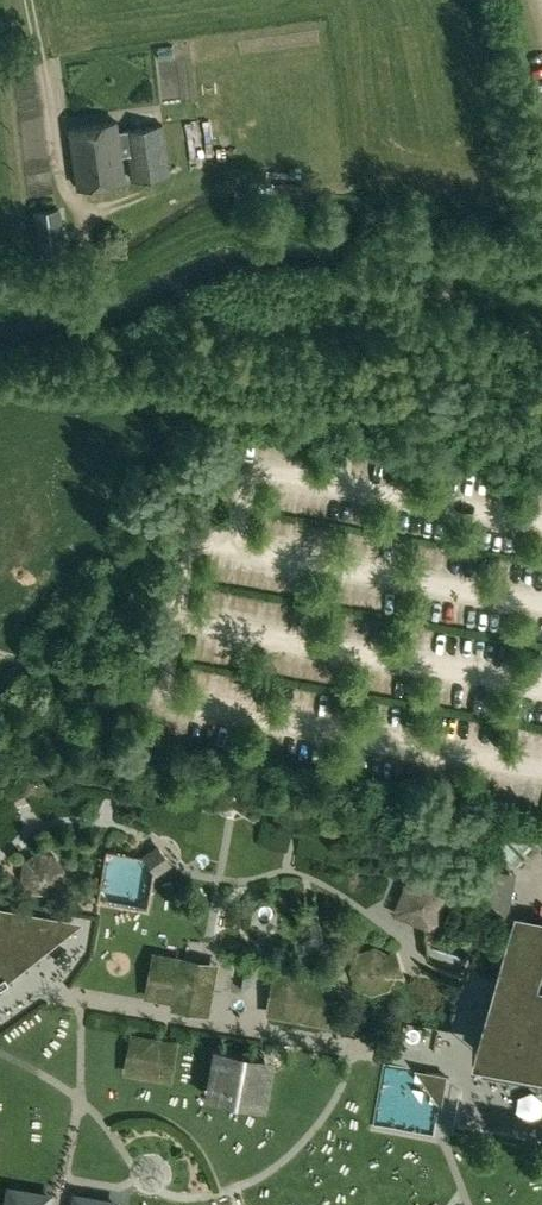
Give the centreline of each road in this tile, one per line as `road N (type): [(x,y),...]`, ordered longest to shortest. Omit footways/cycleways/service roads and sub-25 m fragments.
road 1 (track): [(26,0),(63,183),(82,212),(87,242)]

